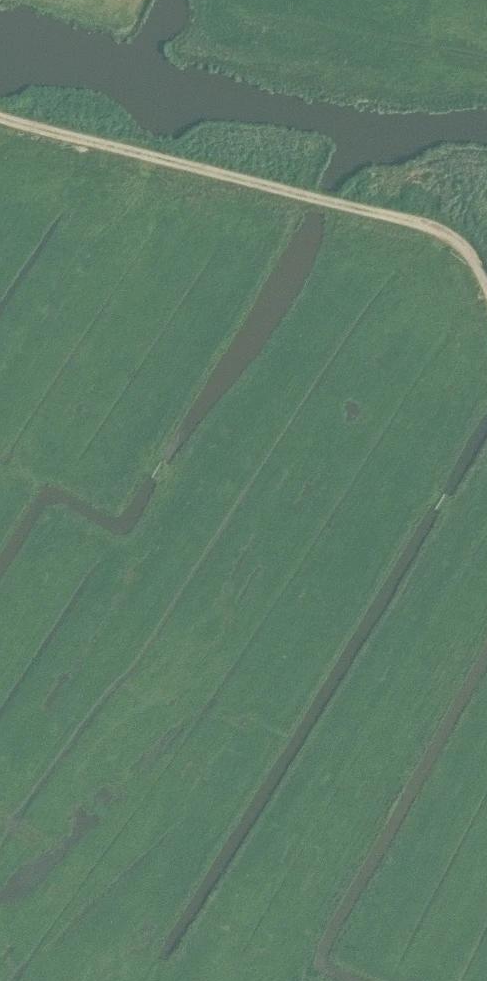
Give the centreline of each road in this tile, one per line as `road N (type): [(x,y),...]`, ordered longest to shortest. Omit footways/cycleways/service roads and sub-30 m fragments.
road 1 (track): [(486,285),(451,240),(0,117)]

